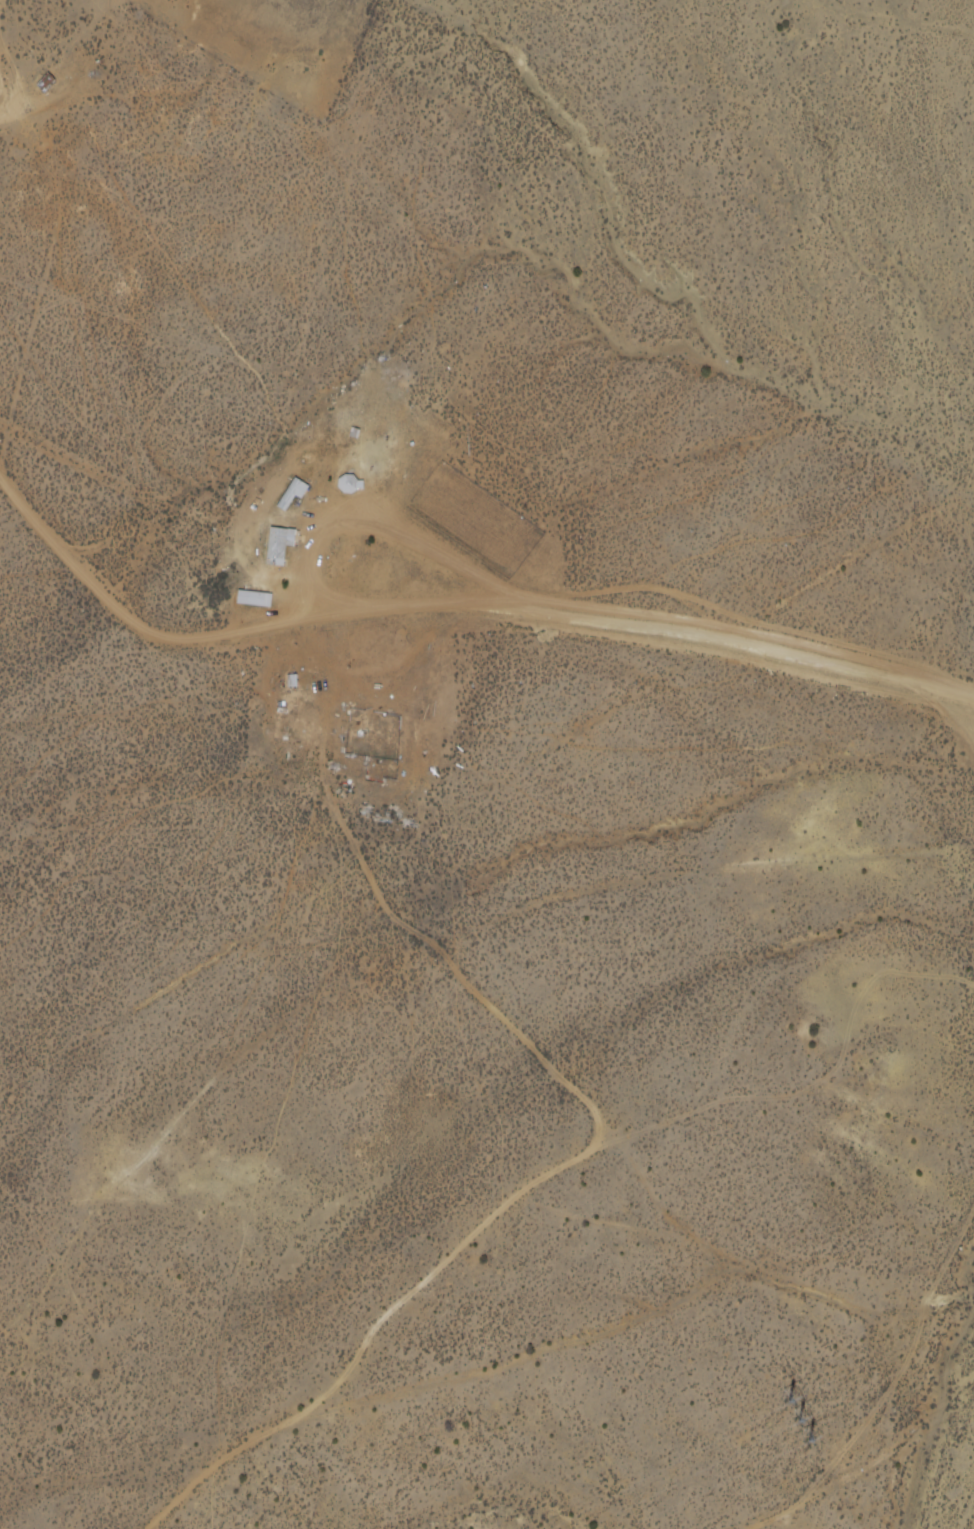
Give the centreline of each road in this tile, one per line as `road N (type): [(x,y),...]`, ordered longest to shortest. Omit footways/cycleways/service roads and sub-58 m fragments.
road 1 (track): [(748,1528),(815,1494),(902,1365),(928,1289)]
road 2 (track): [(973,51),(842,39),(742,0)]

